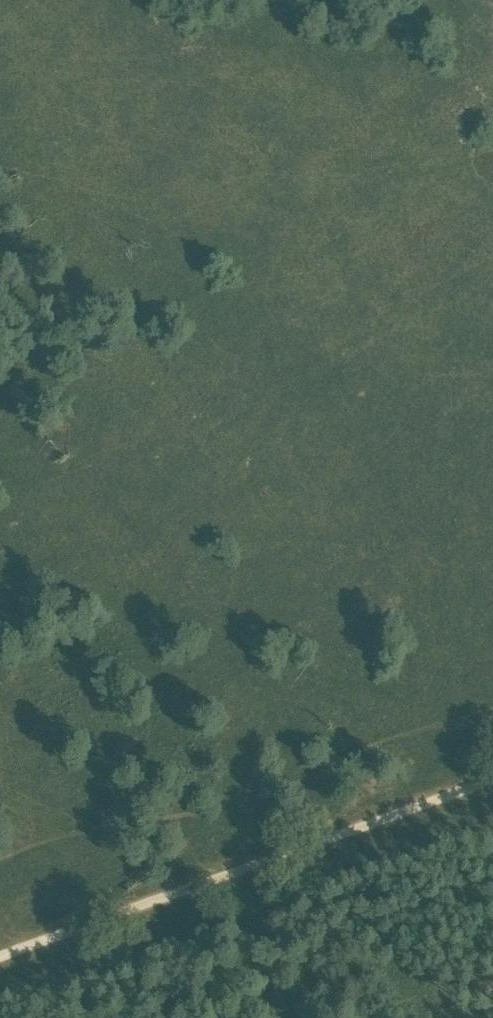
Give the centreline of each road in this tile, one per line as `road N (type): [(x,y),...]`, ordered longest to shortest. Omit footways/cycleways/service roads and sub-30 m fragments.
road 1 (track): [(492,778),(0,956)]

